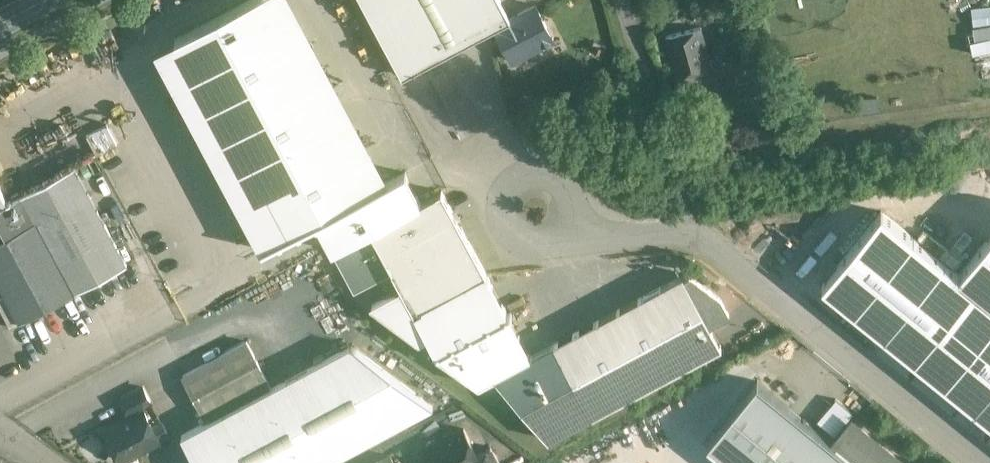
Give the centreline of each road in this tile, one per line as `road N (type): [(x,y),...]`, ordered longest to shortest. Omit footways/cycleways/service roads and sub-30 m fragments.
road 1 (residential): [(989,462),(711,233),(587,214)]
road 2 (residential): [(582,204),(563,180),(530,174),(505,195),(504,227),(525,246),(560,246),(587,214)]
road 3 (residential): [(623,0),(678,188)]

